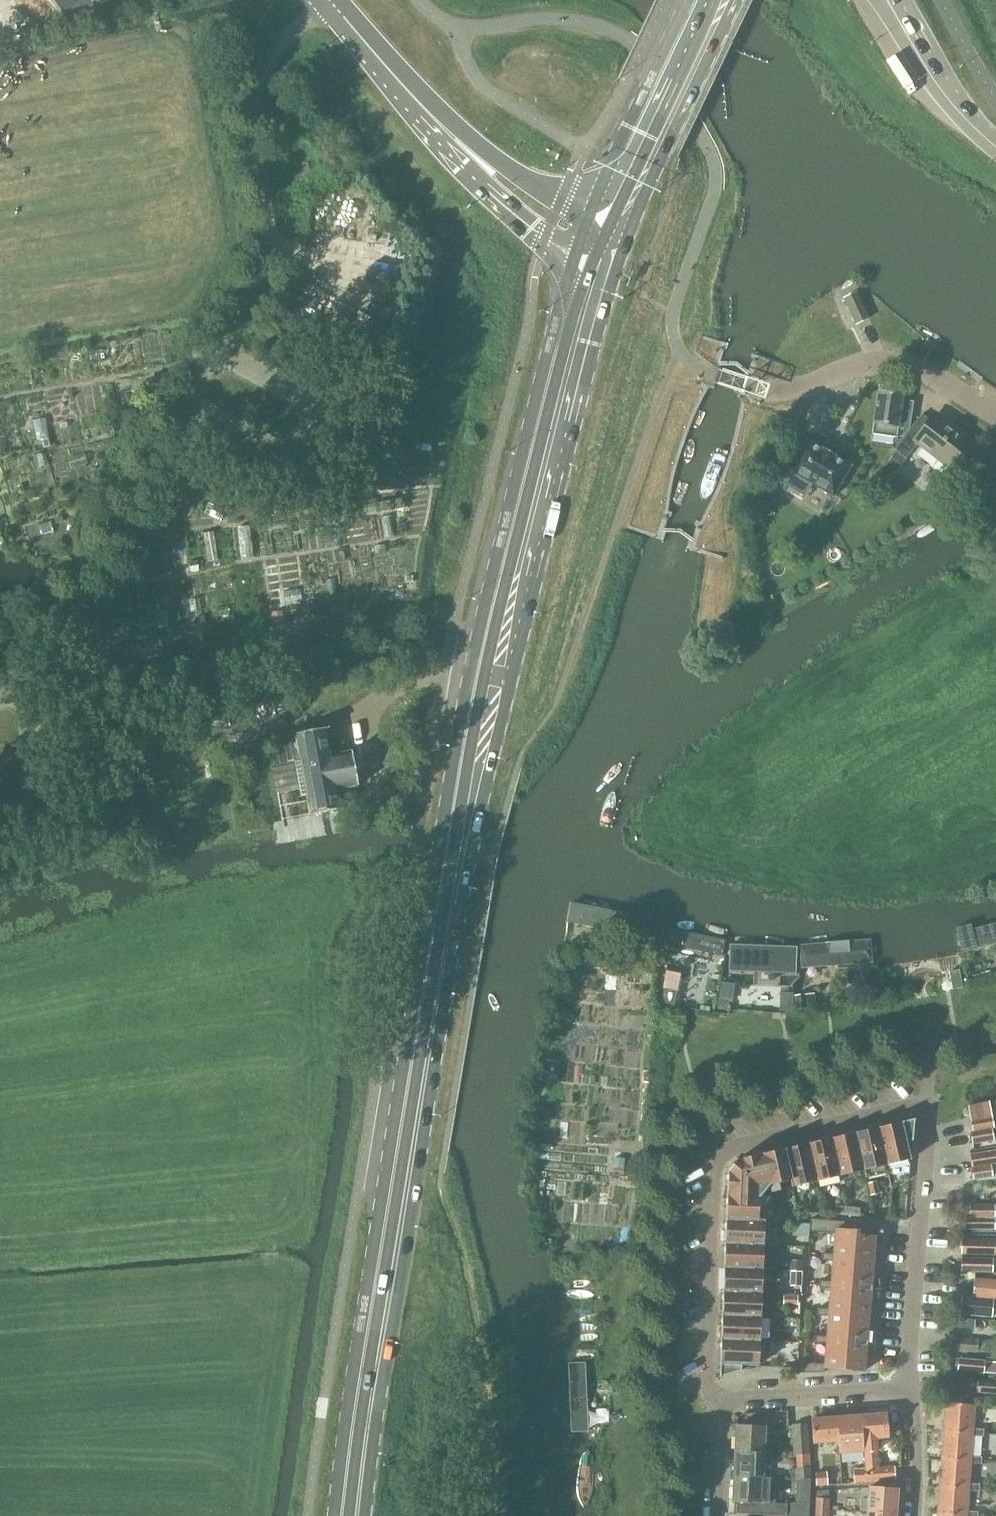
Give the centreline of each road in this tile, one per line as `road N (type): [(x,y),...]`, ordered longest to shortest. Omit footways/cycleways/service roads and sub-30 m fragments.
road 1 (primary): [(599,264),(538,487),(469,823),(357,1515)]
road 2 (residential): [(910,1389),(927,1106),(737,1149),(717,1172),(708,1378),(724,1403)]
road 3 (residential): [(743,385),(792,389),(861,365),(901,363),(995,416)]
road 4 (primary): [(722,0),(618,214)]
road 5 (tertiary): [(446,130),(470,171),(525,225),(599,264)]
road 6 (tertiary): [(618,214),(538,187),(446,130)]
road 7 (residential): [(910,1389),(724,1403)]
road 8 (tertiary): [(995,144),(922,58),(888,0)]
road 9 (tertiary): [(446,130),(330,0)]
road 10 (residential): [(917,1515),(910,1389)]

